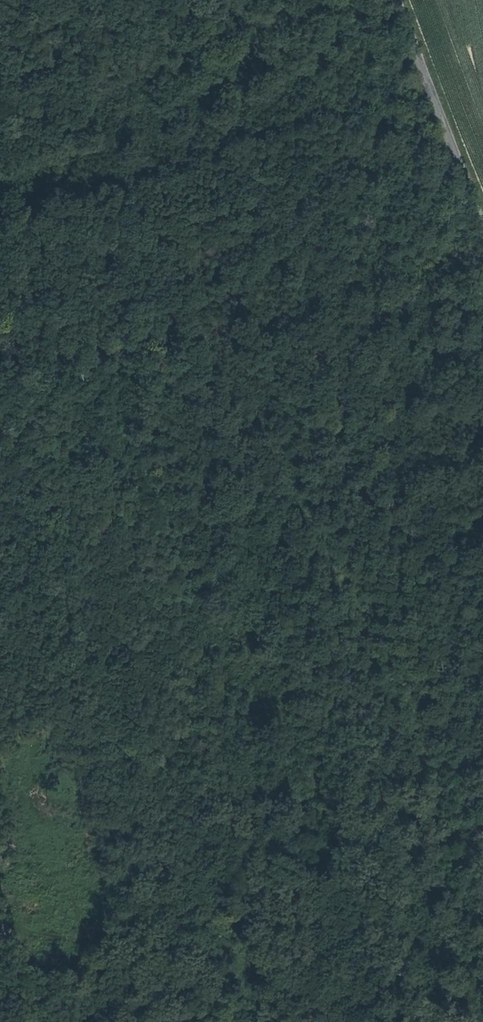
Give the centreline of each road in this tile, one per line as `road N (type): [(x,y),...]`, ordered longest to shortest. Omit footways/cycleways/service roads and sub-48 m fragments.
road 1 (unclassified): [(482,226),(394,0)]

